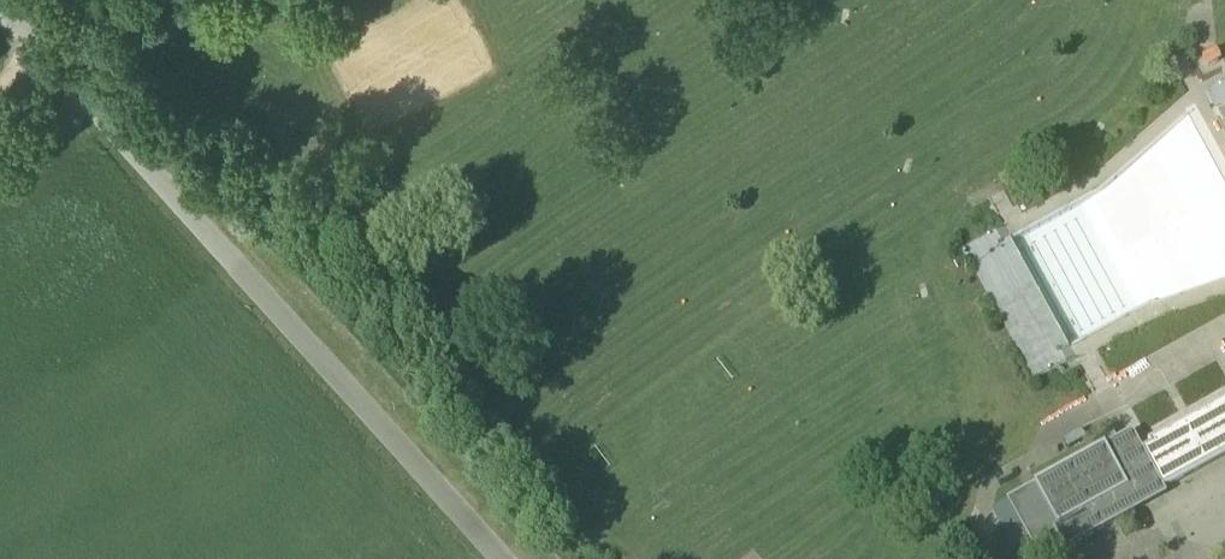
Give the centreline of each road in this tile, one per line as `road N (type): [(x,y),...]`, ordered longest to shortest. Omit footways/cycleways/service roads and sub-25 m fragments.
road 1 (residential): [(511,558),(3,0)]

